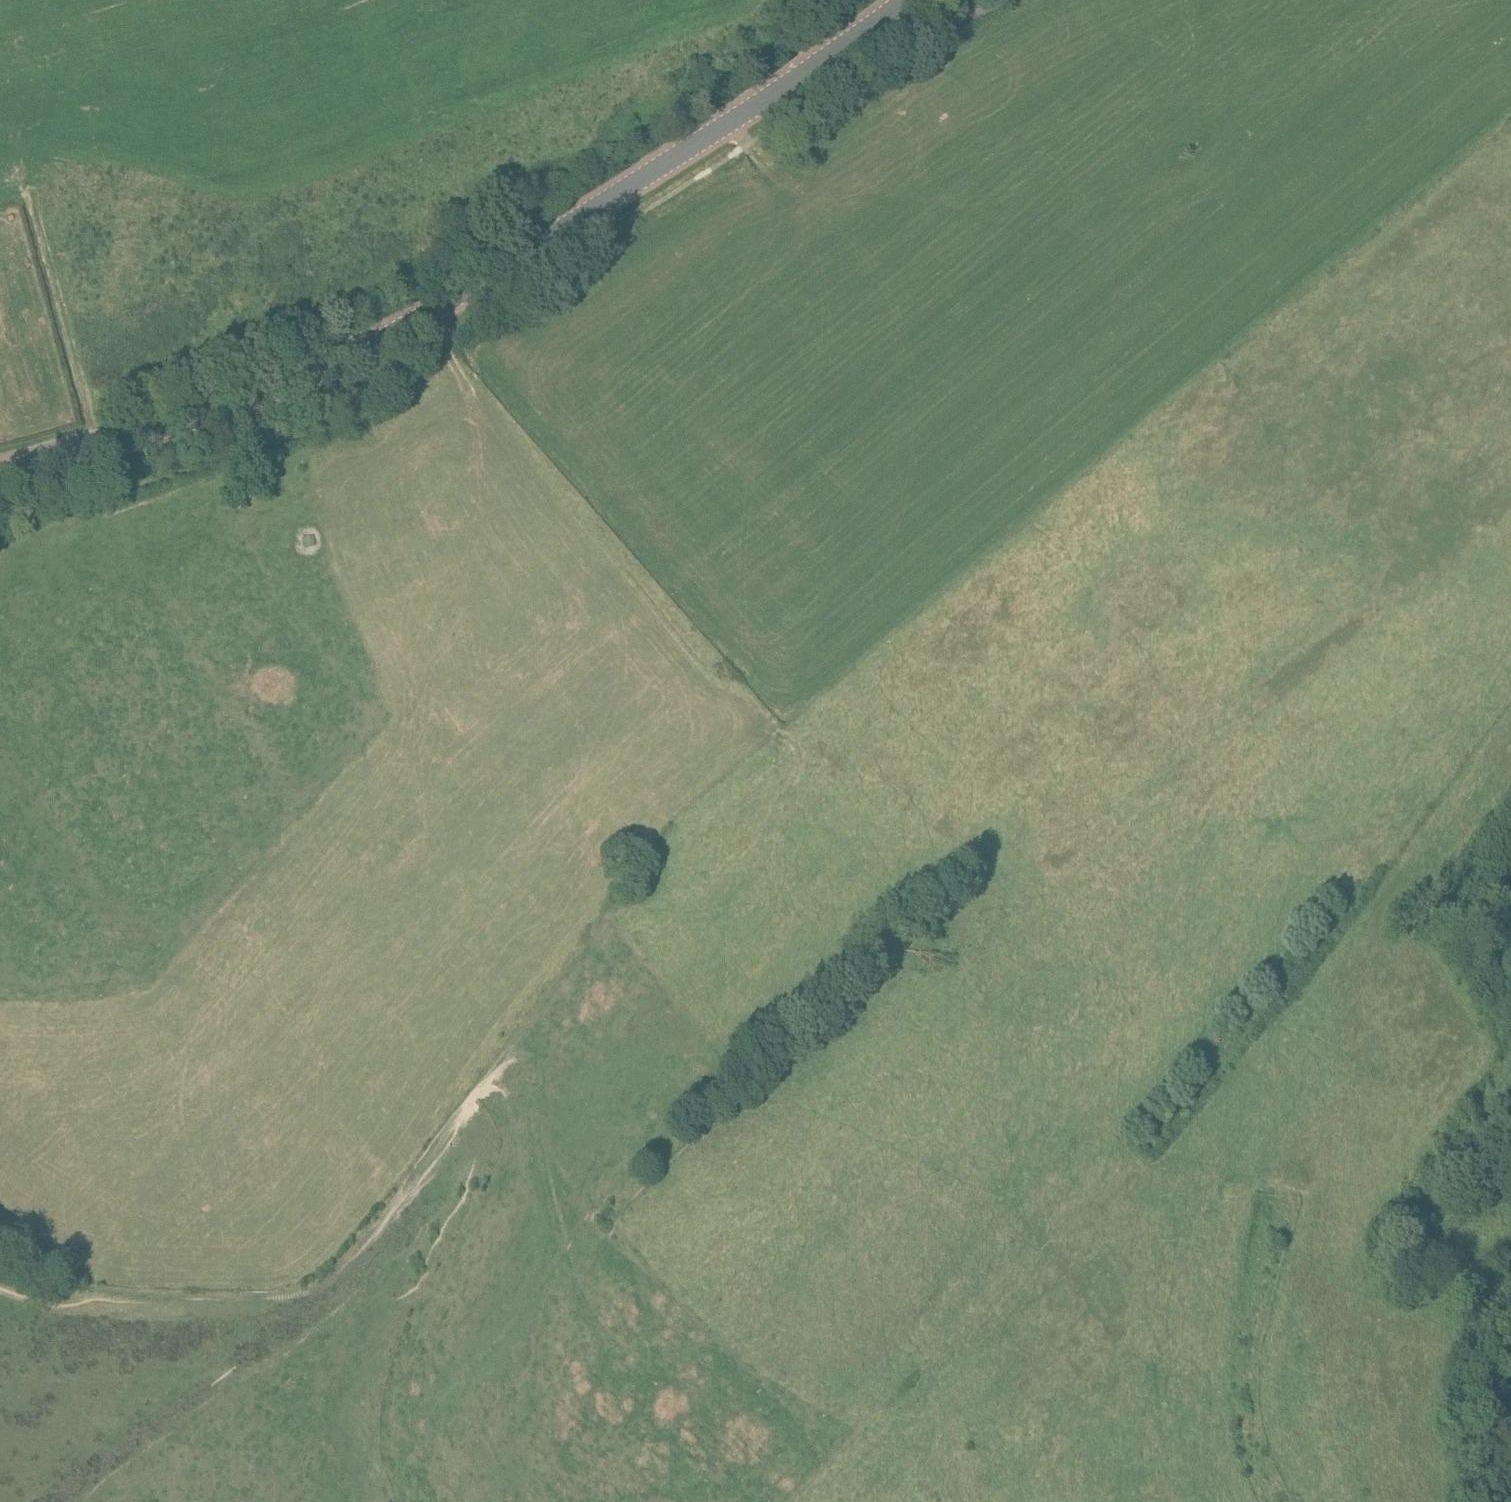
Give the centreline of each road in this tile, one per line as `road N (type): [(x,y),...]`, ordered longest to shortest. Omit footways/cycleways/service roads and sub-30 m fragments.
road 1 (tertiary): [(0,472),(217,411),(369,347),(813,67)]

